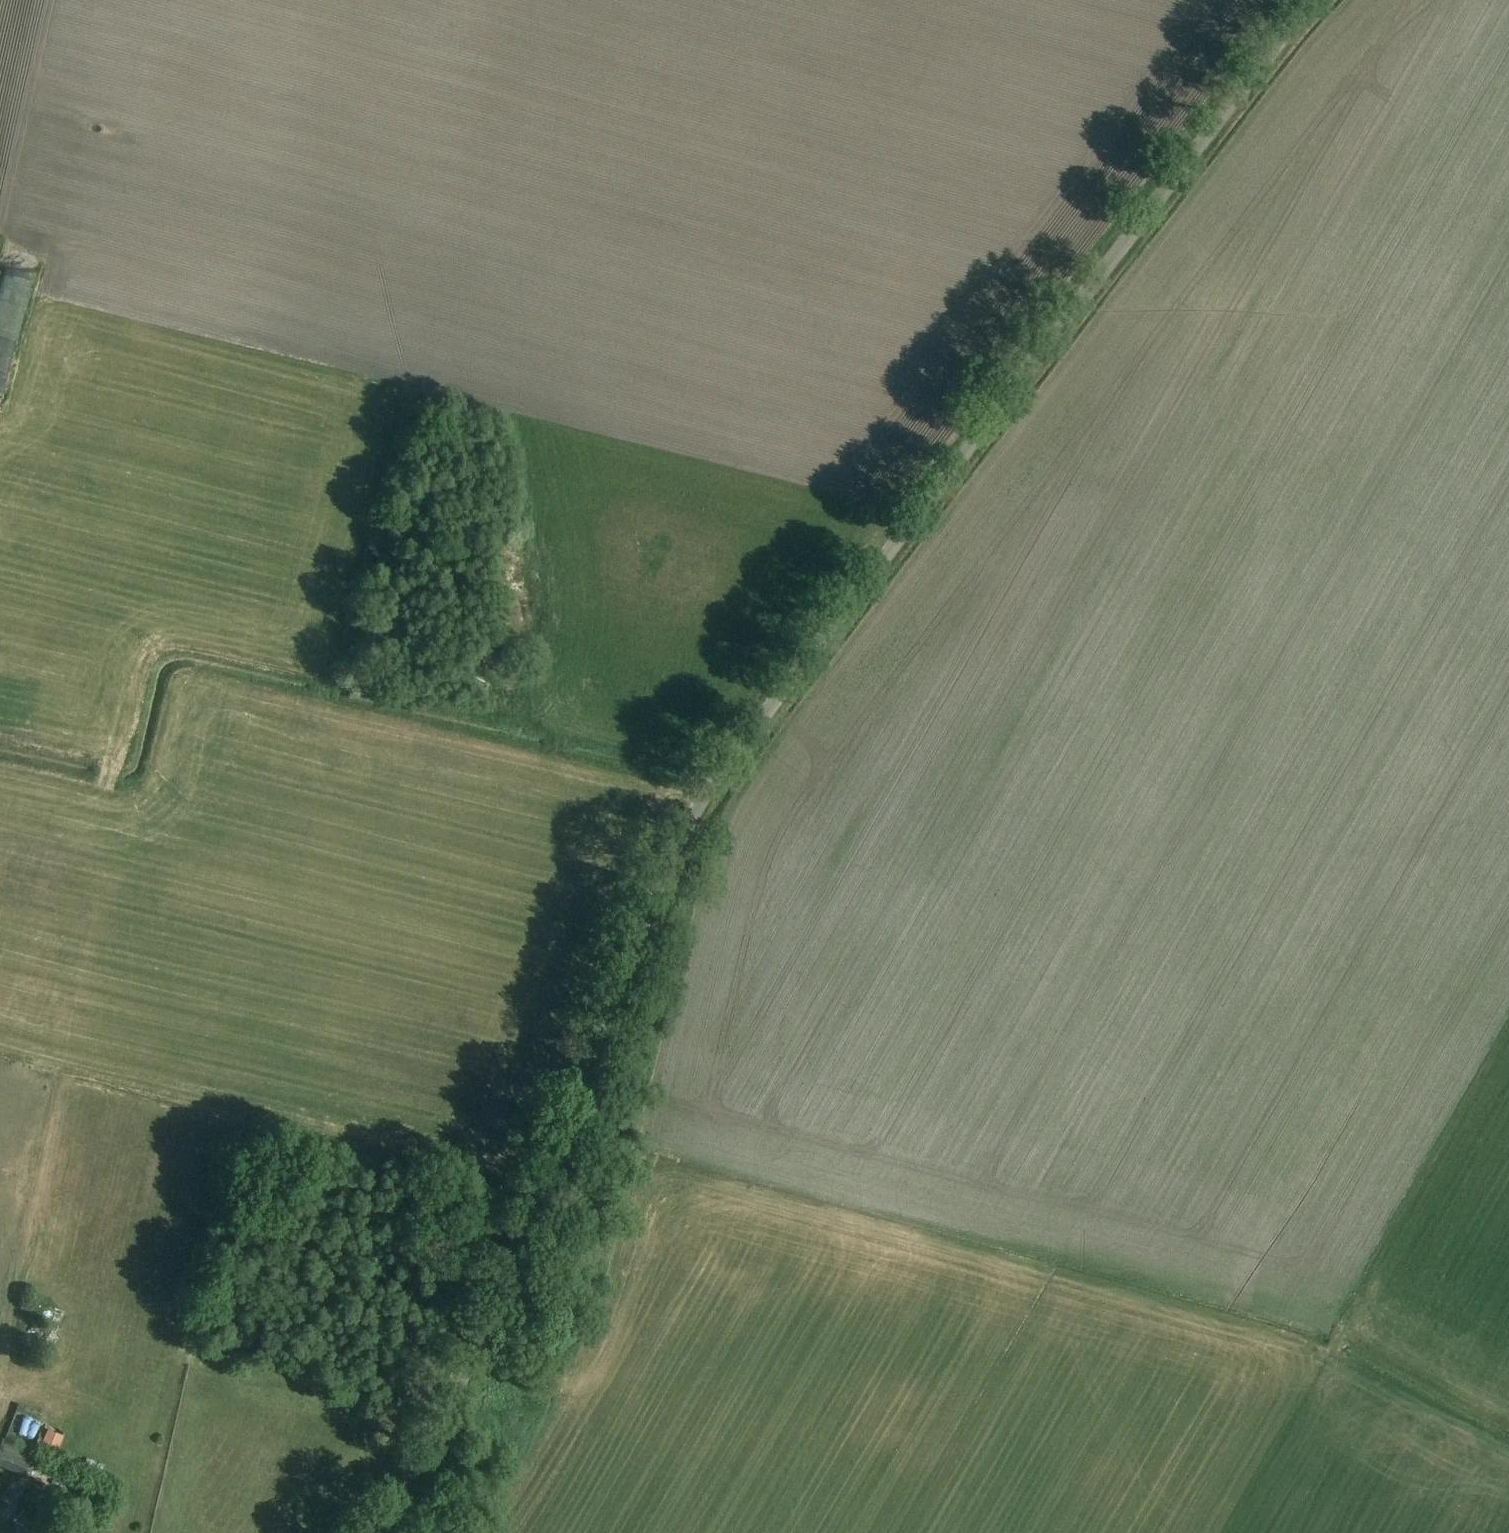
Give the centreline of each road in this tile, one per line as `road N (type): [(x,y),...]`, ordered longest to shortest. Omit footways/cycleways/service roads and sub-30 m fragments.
road 1 (unclassified): [(371,1532),(429,1447),(467,1368),(693,810),(1316,0)]

